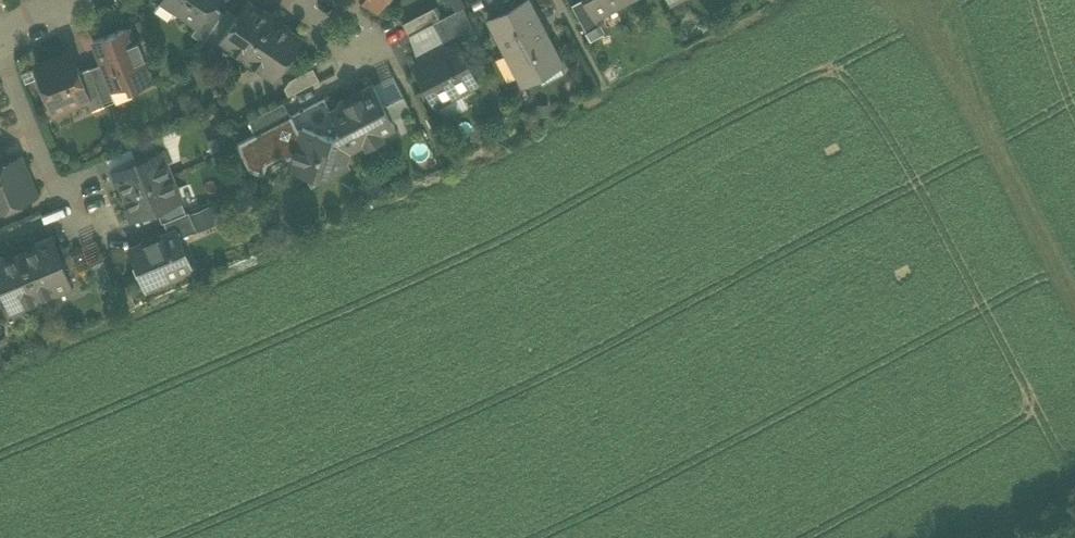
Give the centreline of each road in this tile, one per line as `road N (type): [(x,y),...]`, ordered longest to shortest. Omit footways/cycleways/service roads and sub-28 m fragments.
road 1 (track): [(1074,295),(930,30)]
road 2 (residential): [(0,59),(69,208),(106,217)]

